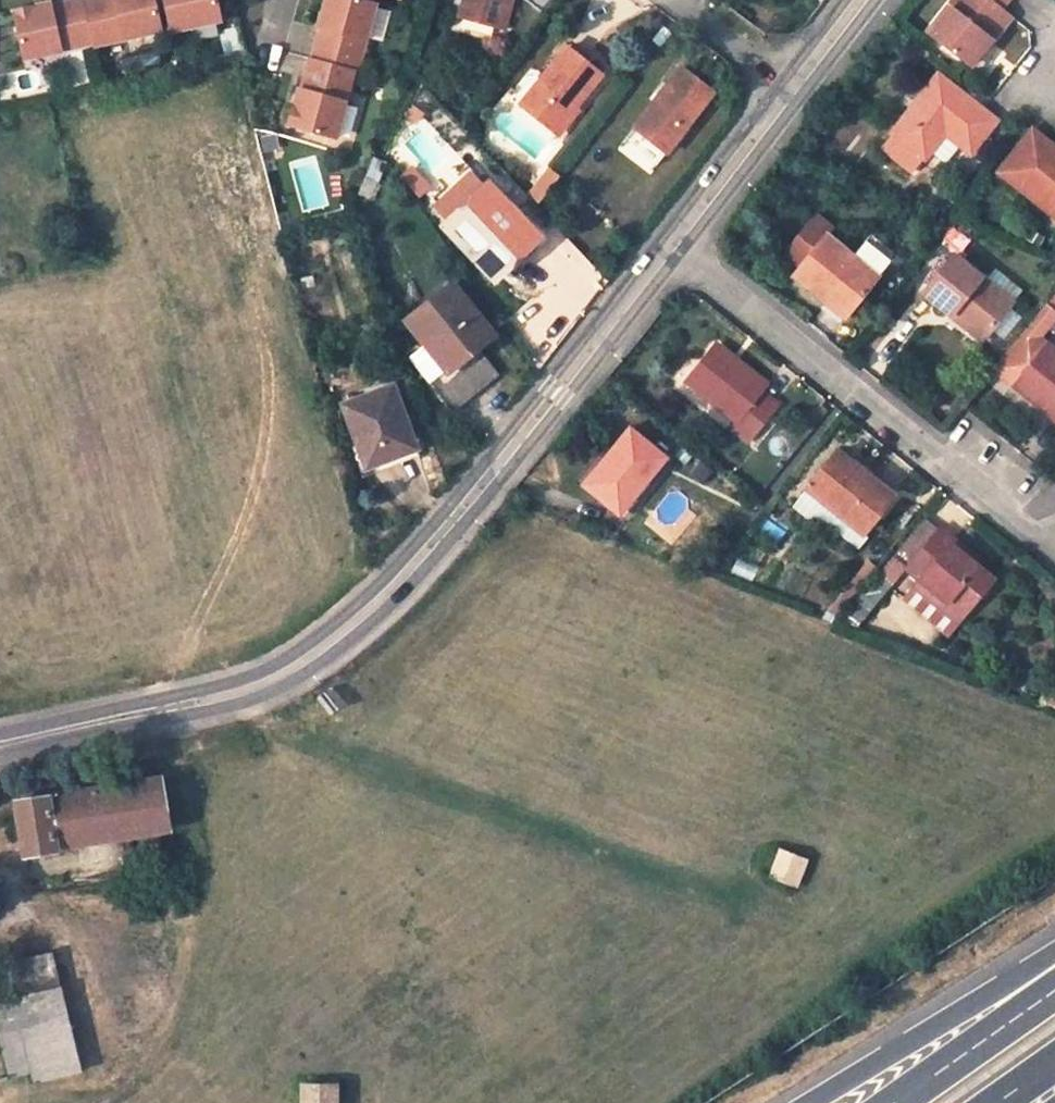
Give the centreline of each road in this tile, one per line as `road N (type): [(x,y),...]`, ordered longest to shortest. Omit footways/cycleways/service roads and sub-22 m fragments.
road 1 (tertiary): [(670,236),(427,551),(343,630),(261,684),(0,744)]
road 2 (residential): [(1054,531),(670,236)]
road 3 (motorway): [(1054,963),(1039,965),(807,1102)]
road 4 (motorway): [(1054,990),(895,1102)]
road 5 (tertiary): [(782,92),(670,236)]
road 6 (residential): [(671,0),(782,92)]

